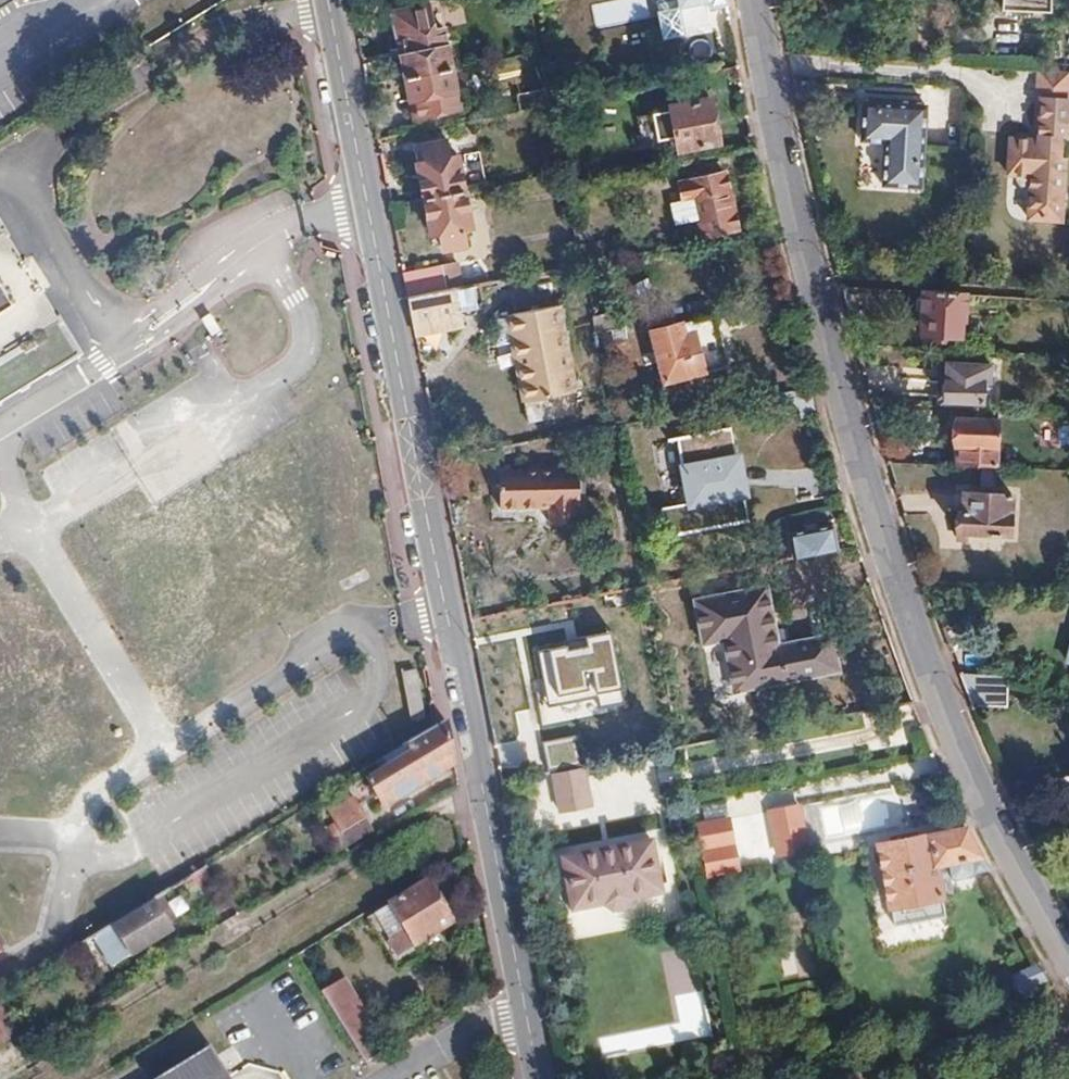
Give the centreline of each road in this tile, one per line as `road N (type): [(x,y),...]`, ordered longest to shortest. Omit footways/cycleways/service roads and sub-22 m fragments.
road 1 (residential): [(538,1078),(329,0)]
road 2 (tertiary): [(1068,958),(1012,857),(900,589),(776,147),(747,0)]

